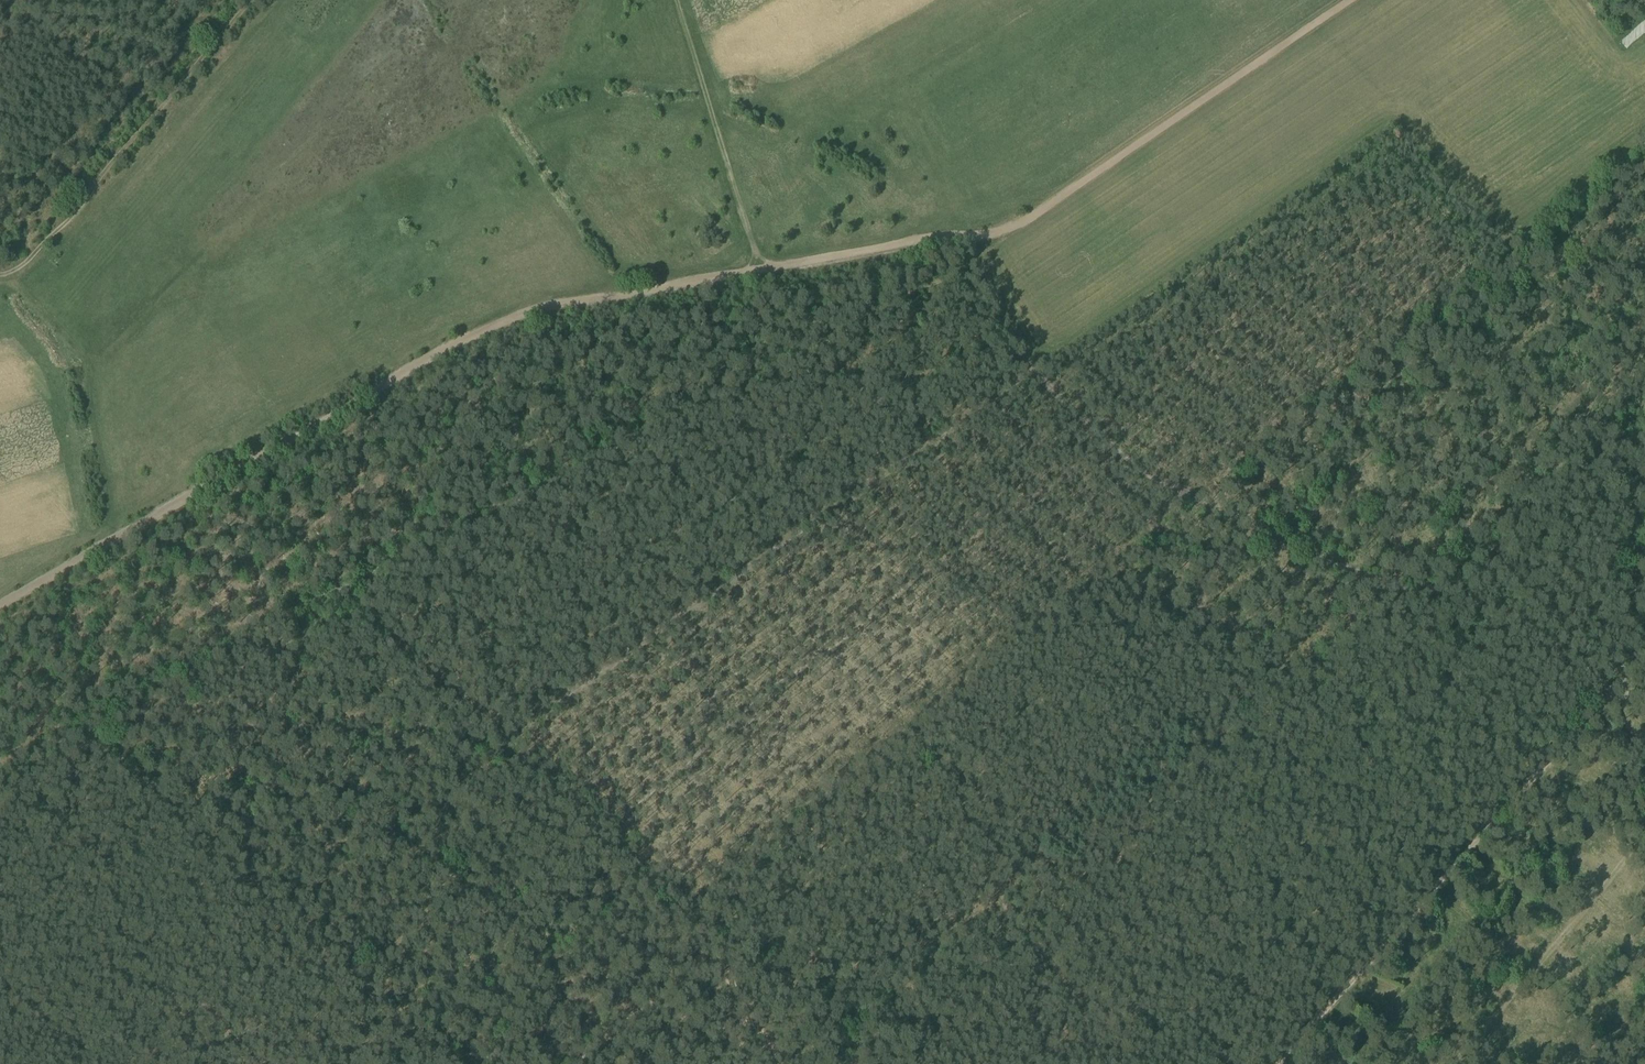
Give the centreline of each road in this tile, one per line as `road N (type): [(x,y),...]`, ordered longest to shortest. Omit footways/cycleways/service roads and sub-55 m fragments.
road 1 (track): [(1221,1063),(1205,1037),(1180,1027),(1098,1013),(1037,939),(1196,800),(1207,781),(1211,758),(1177,698),(1170,634),(1197,614),(1234,545),(1277,532),(1306,494),(1359,460),(1384,391),(1411,366),(1536,296),(1603,277),(1644,244)]
road 2 (track): [(982,257),(346,590),(613,827)]
road 3 (track): [(1116,440),(769,689),(613,827),(704,914),(735,1017),(774,1063)]
road 4 (track): [(0,606),(471,331),(592,297),(759,271)]
road 5 (track): [(979,234),(994,287),(1047,376),(1144,464),(1352,570),(1499,595),(1617,685)]
road 6 (track): [(979,234),(1013,224),(1146,141),(1352,0)]
road 7 (track): [(0,276),(29,260),(72,213),(253,0)]
road 8 (track): [(759,271),(743,181),(681,0)]
road 9 (track): [(759,271),(979,234)]

